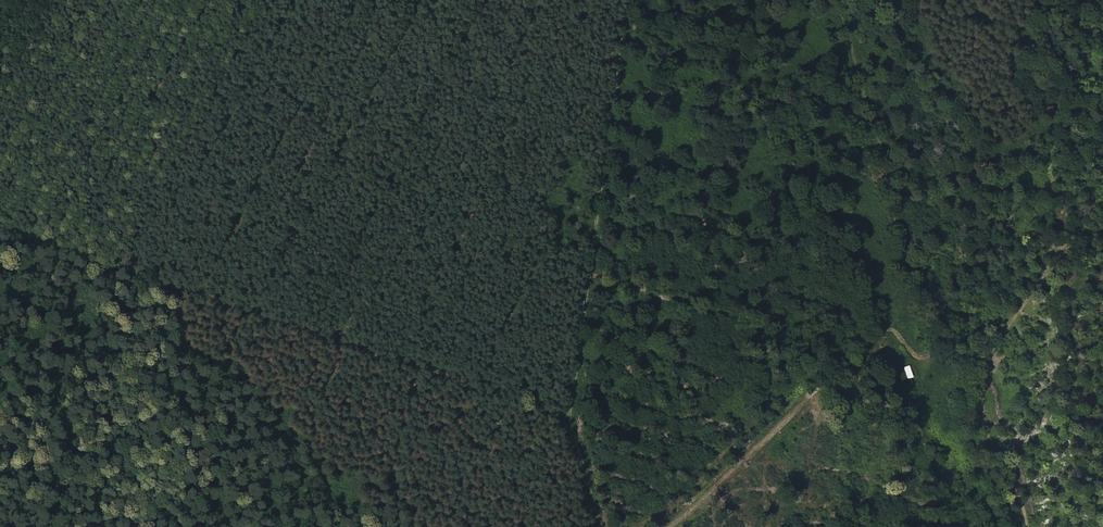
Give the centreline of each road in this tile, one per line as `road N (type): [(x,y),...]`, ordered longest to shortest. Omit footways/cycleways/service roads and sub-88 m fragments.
road 1 (track): [(624,0),(571,409),(601,526)]

